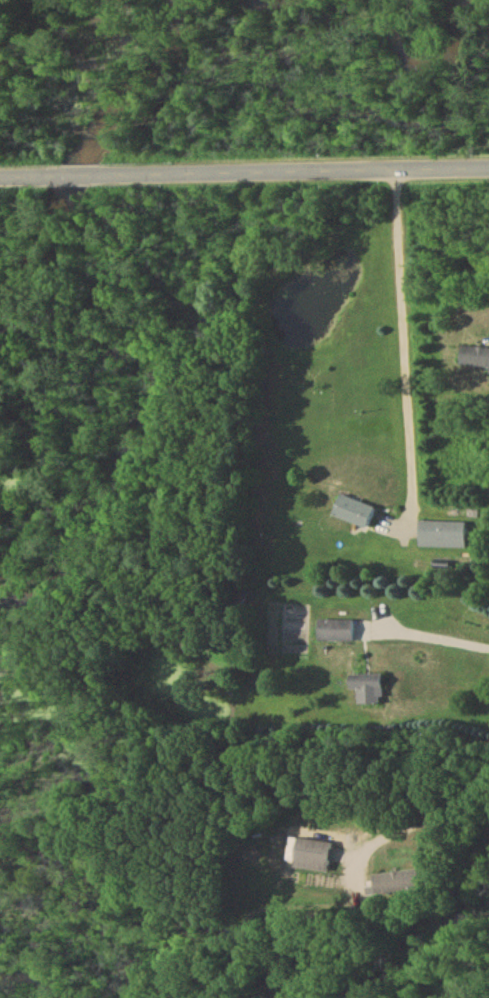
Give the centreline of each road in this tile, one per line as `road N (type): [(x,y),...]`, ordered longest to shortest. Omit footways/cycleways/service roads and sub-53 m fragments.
road 1 (residential): [(488,168),(0,176)]

